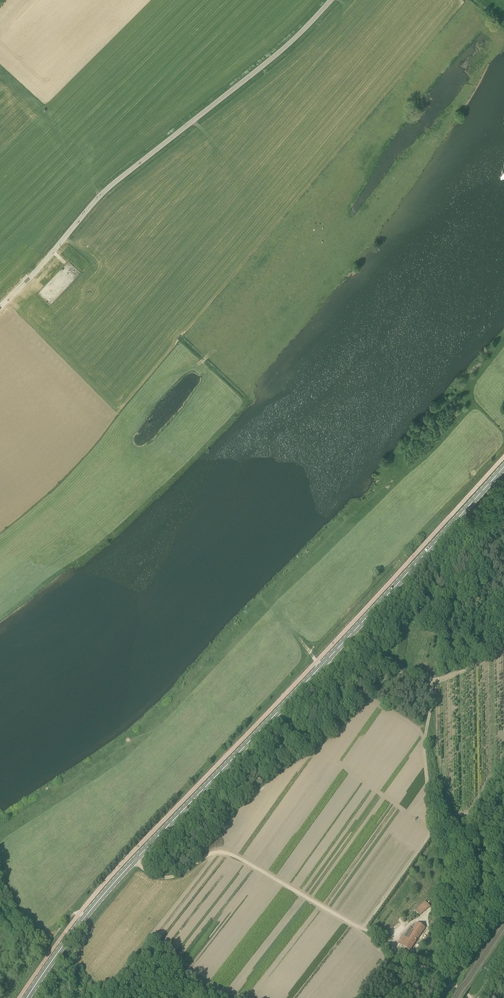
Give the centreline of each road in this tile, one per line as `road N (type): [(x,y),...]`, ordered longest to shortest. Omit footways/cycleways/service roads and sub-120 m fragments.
road 1 (secondary): [(27,997),(109,889),(503,467)]
road 2 (unclassified): [(0,307),(108,188),(278,54),(331,0)]
road 3 (track): [(363,928),(225,853),(171,877),(134,861)]
road 4 (track): [(426,723),(428,839),(363,928)]
road 5 (track): [(435,681),(322,666),(302,639)]

